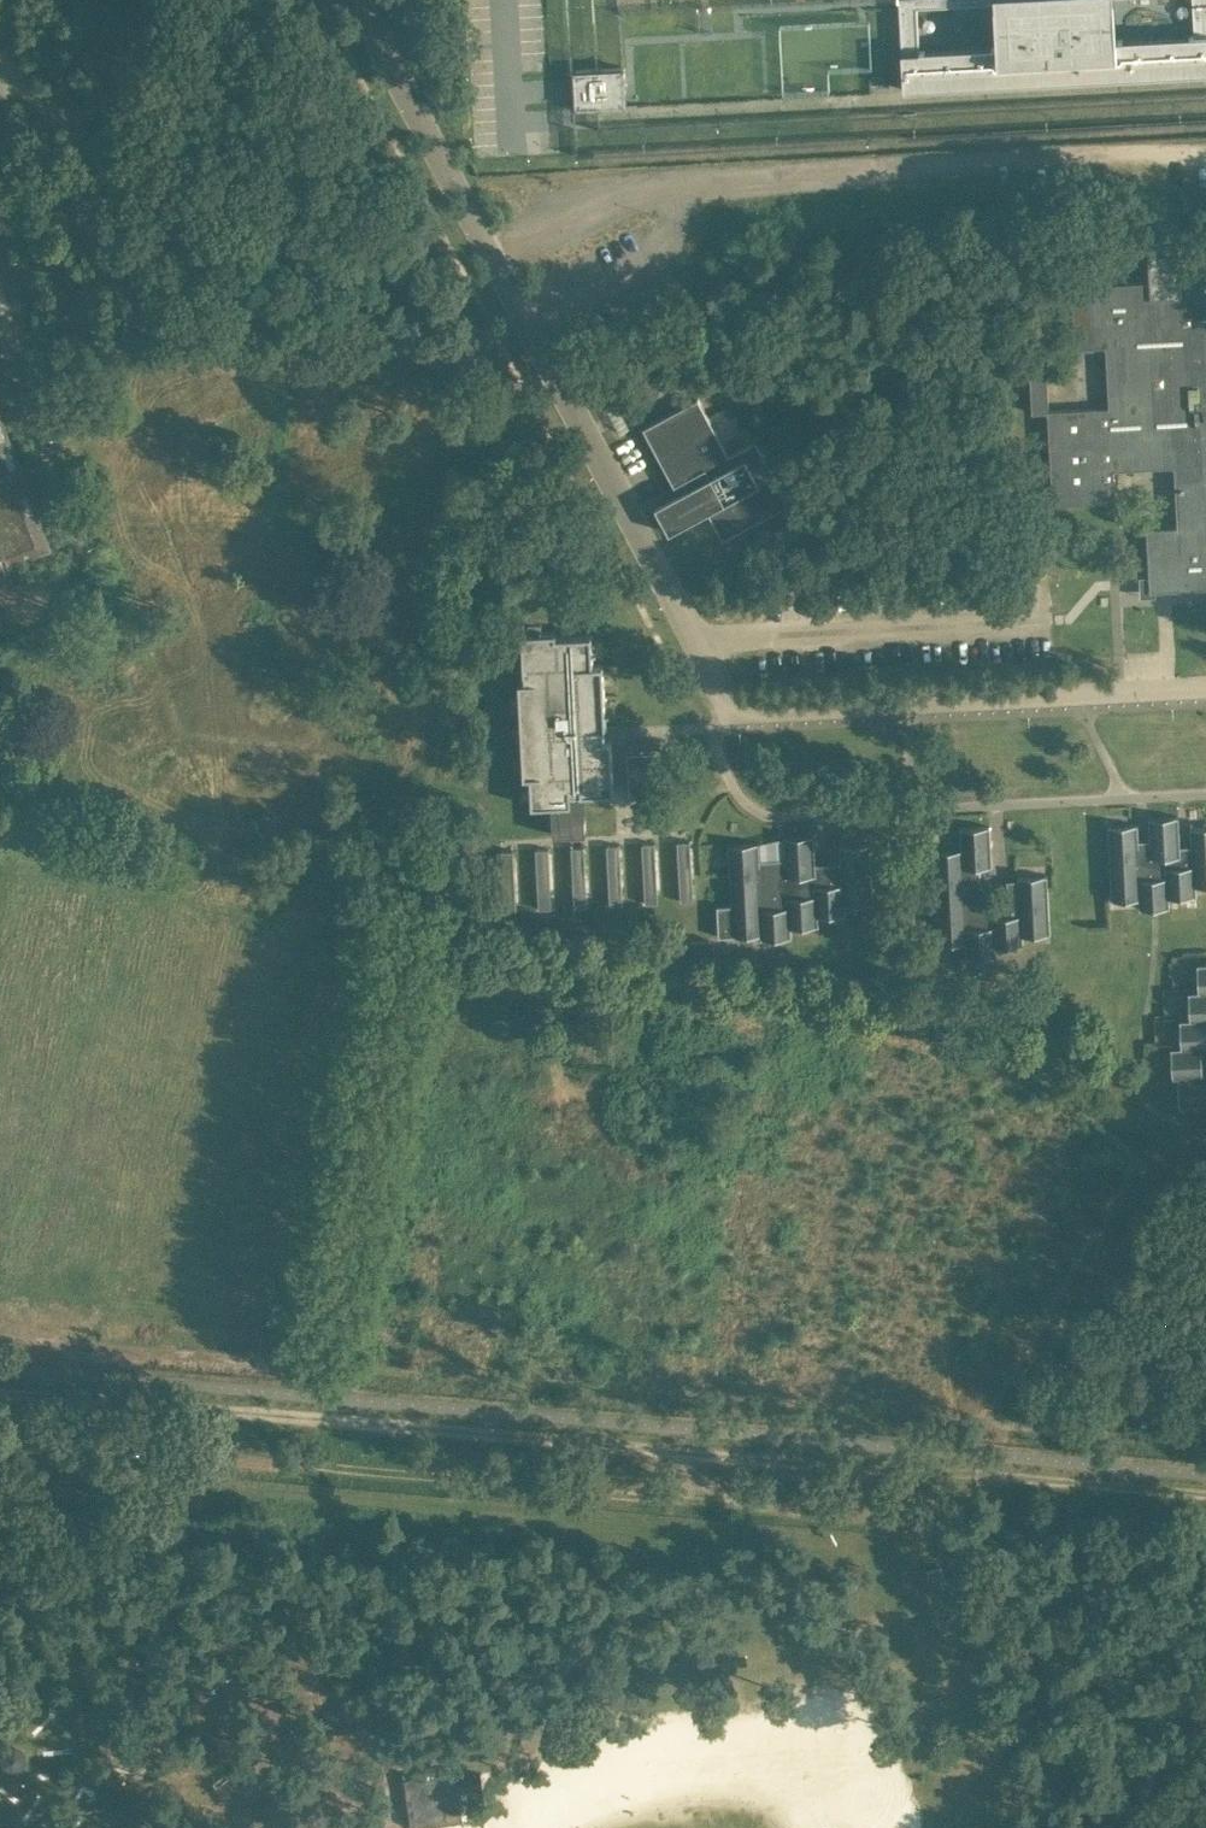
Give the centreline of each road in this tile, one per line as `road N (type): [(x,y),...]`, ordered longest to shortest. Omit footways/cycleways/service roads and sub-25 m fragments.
road 1 (track): [(0,1389),(1205,1497)]
road 2 (track): [(1205,146),(702,182),(583,198),(484,240)]

